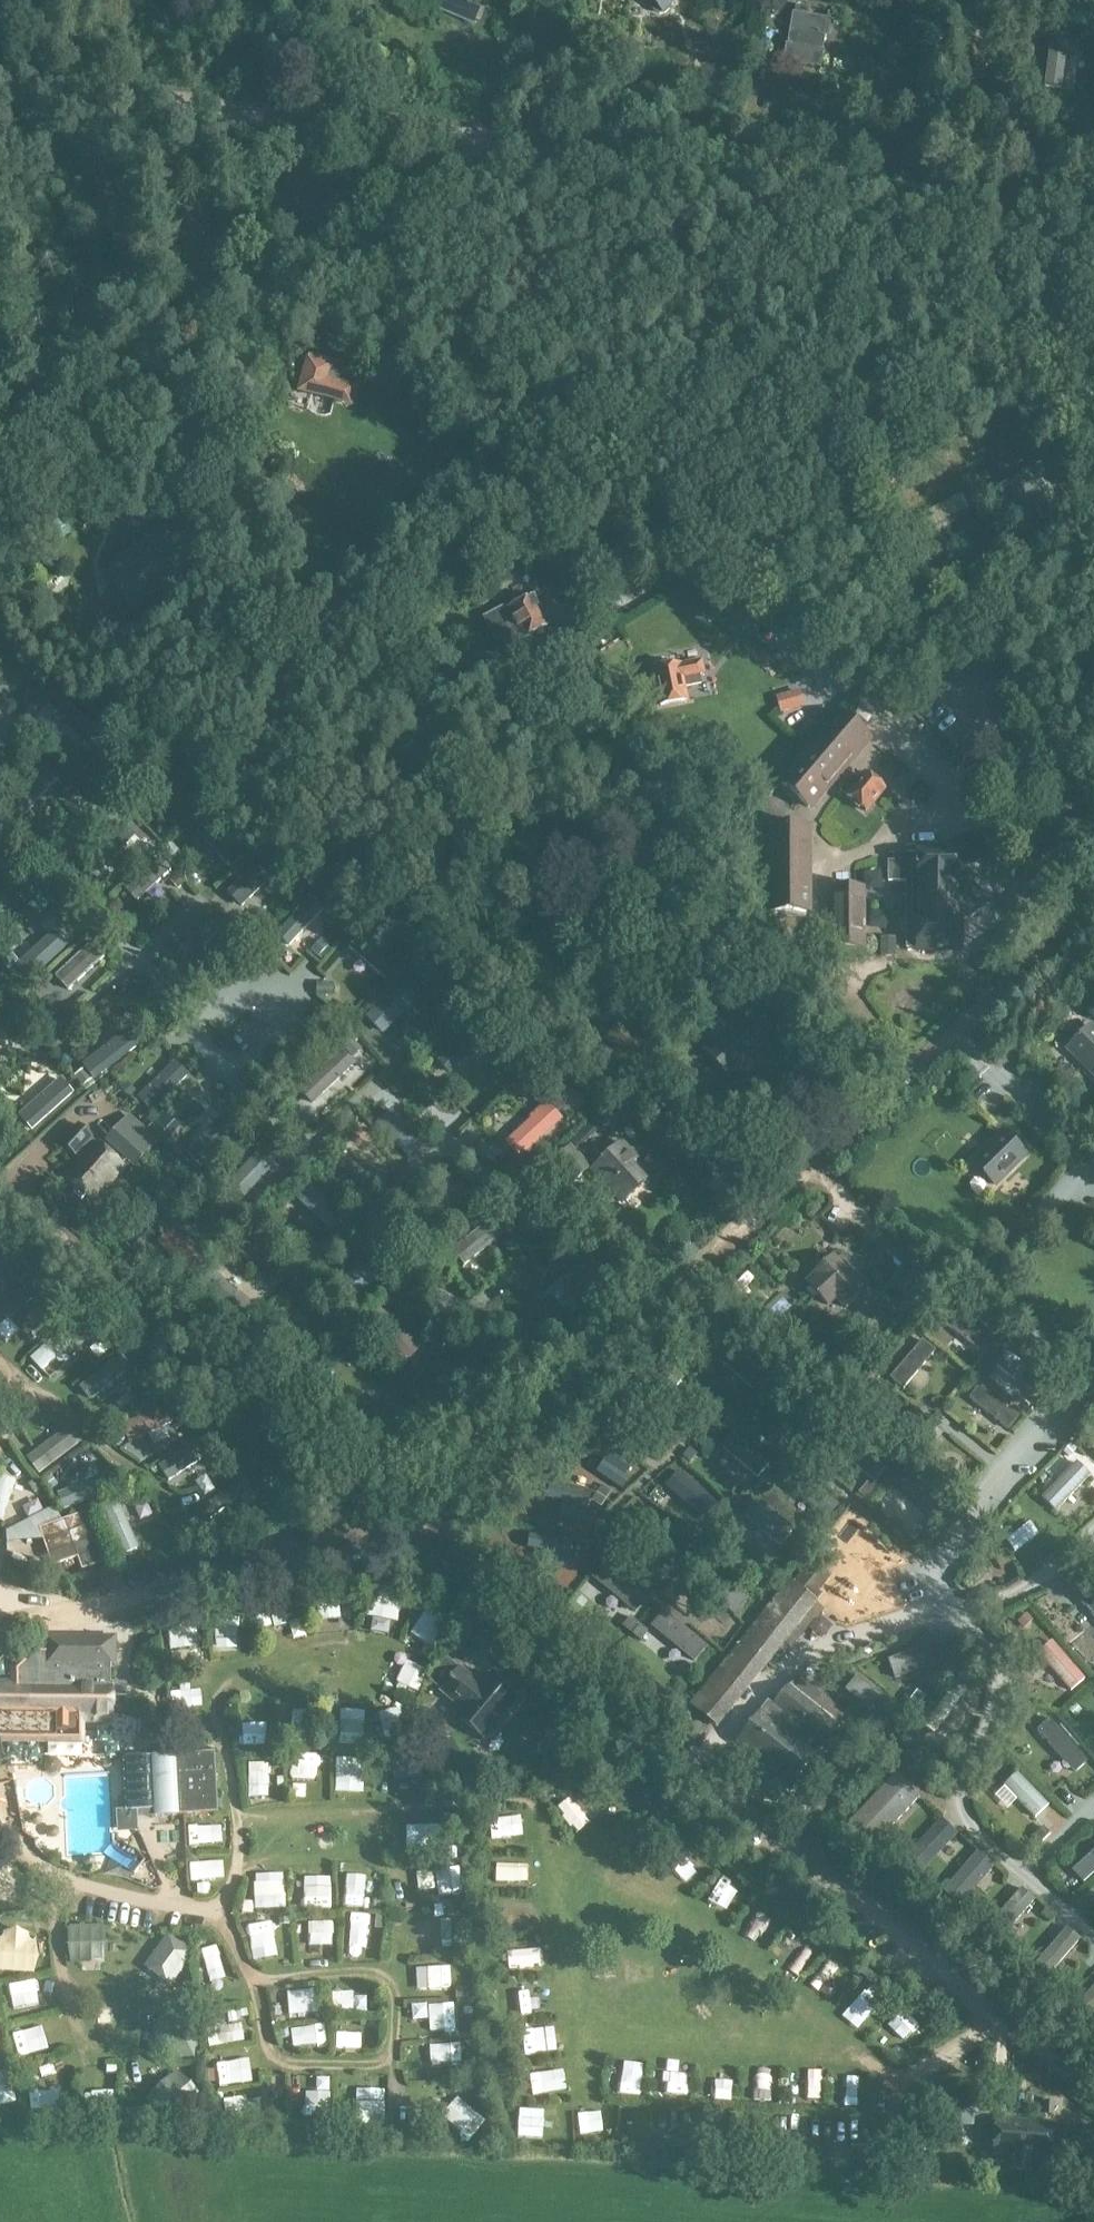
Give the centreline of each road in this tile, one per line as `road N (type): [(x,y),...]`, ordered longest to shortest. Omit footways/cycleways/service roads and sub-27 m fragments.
road 1 (track): [(413,1538),(1093,903)]
road 2 (unclassified): [(1093,2093),(413,1538)]
road 3 (tertiary): [(1093,215),(490,144)]
road 4 (unclassified): [(0,491),(477,175),(490,144)]
road 5 (track): [(413,1538),(0,1187)]
road 6 (tertiary): [(490,144),(0,82)]
road 7 (track): [(413,1538),(0,1625)]

